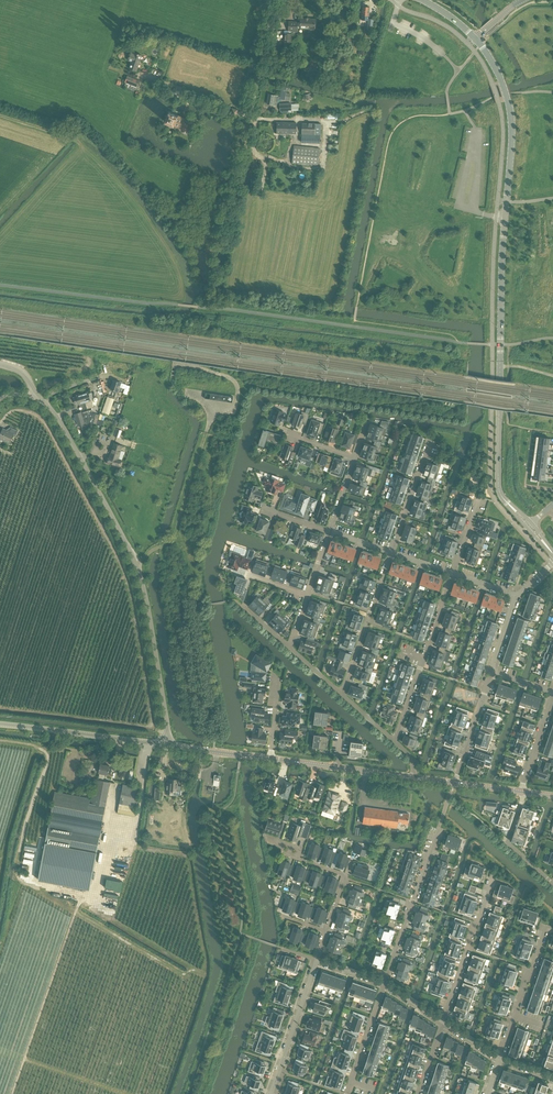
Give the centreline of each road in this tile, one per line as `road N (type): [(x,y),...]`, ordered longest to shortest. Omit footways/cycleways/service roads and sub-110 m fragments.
road 1 (tertiary): [(527,526),(507,505),(498,478),(511,119),(501,79),(476,39)]
road 2 (track): [(11,1093),(76,909),(16,873),(45,752),(0,740)]
road 3 (unclassified): [(171,745),(142,580),(45,403)]
road 4 (residential): [(452,572),(395,741)]
road 5 (tertiary): [(0,725),(171,745)]
road 6 (residential): [(383,984),(439,829)]
road 7 (track): [(128,152),(113,124),(103,69),(126,0)]
road 8 (residential): [(443,1021),(491,879)]
road 9 (residential): [(342,692),(391,552)]
road 10 (track): [(119,188),(67,135),(0,115)]
road 11 (residential): [(271,1093),(316,961)]
road 12 (residential): [(546,927),(500,1058)]
road 13 (track): [(76,909),(187,970)]

